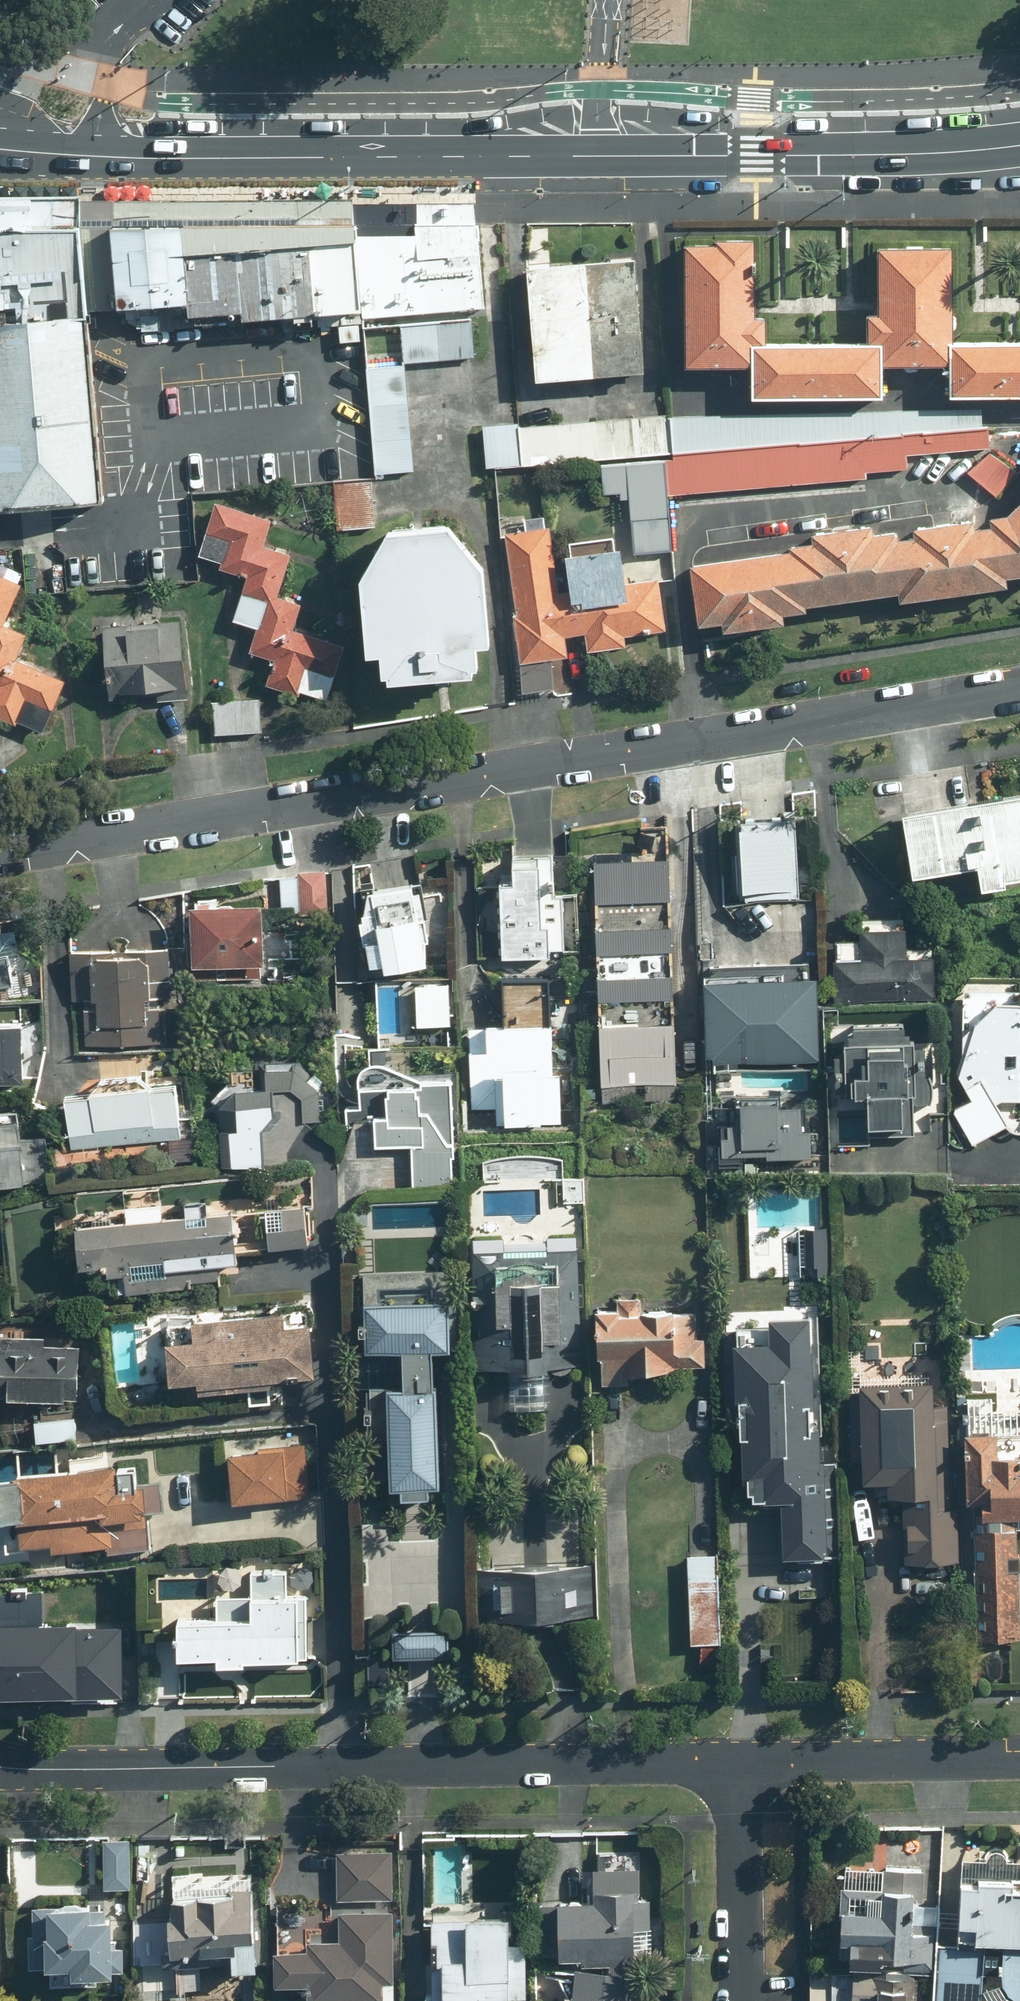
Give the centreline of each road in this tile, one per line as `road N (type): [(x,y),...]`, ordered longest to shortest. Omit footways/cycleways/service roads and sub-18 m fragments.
road 1 (residential): [(0,853),(1019,690)]
road 2 (primary): [(0,149),(146,158),(860,155),(1019,145)]
road 3 (residential): [(738,1766),(0,1768)]
road 4 (residential): [(1019,1761),(738,1766)]
road 5 (residential): [(742,2000),(738,1766)]

